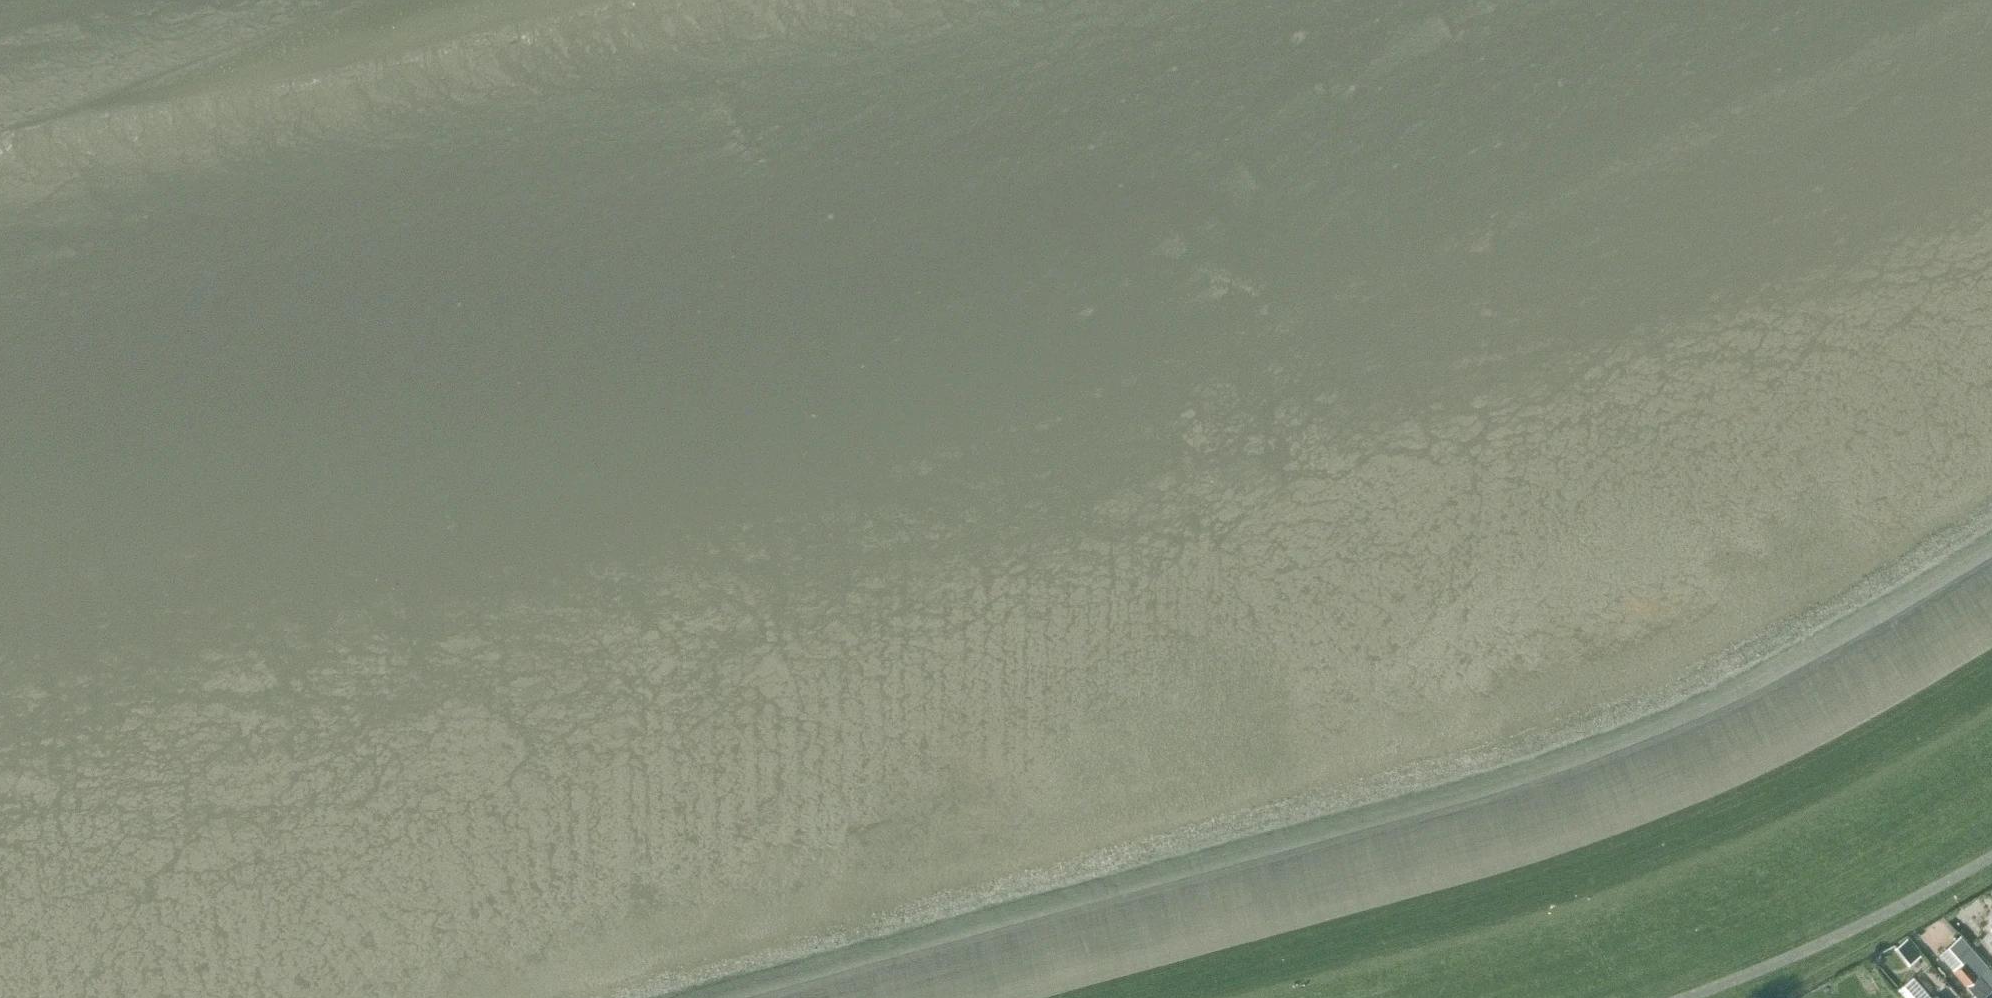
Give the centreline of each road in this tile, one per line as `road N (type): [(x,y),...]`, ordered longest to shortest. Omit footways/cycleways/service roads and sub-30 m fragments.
road 1 (track): [(1001,997),(1617,826),(1787,754),(1991,635)]

